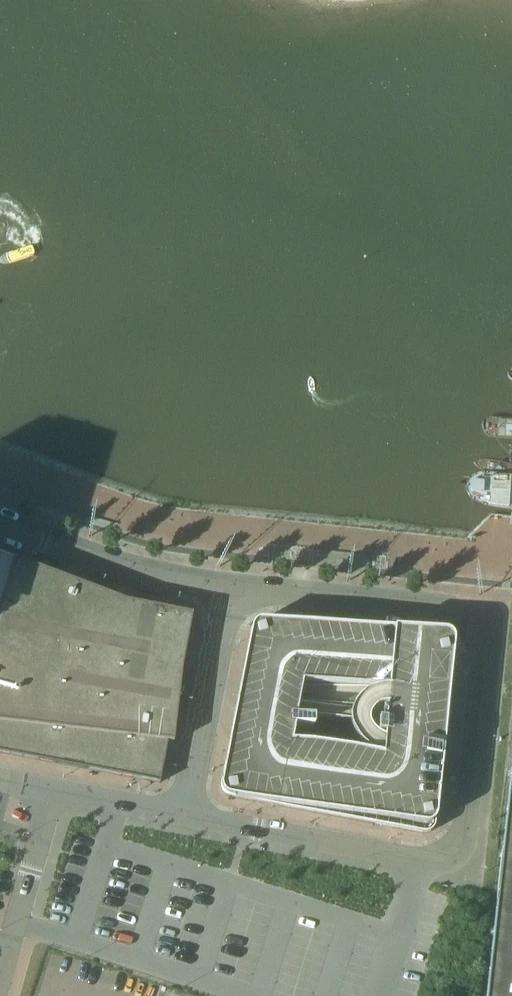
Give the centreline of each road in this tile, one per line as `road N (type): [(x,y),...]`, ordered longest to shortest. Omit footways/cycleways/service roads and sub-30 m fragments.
road 1 (residential): [(188,816),(420,860),(436,860),(455,844)]
road 2 (residential): [(231,591),(129,572),(0,527)]
road 3 (residential): [(464,618),(489,650),(468,817),(455,844)]
road 4 (residential): [(464,618),(231,591)]
road 5 (residential): [(188,816),(231,591)]
road 6 (residential): [(53,791),(0,976)]
road 7 (residential): [(53,791),(188,816)]

